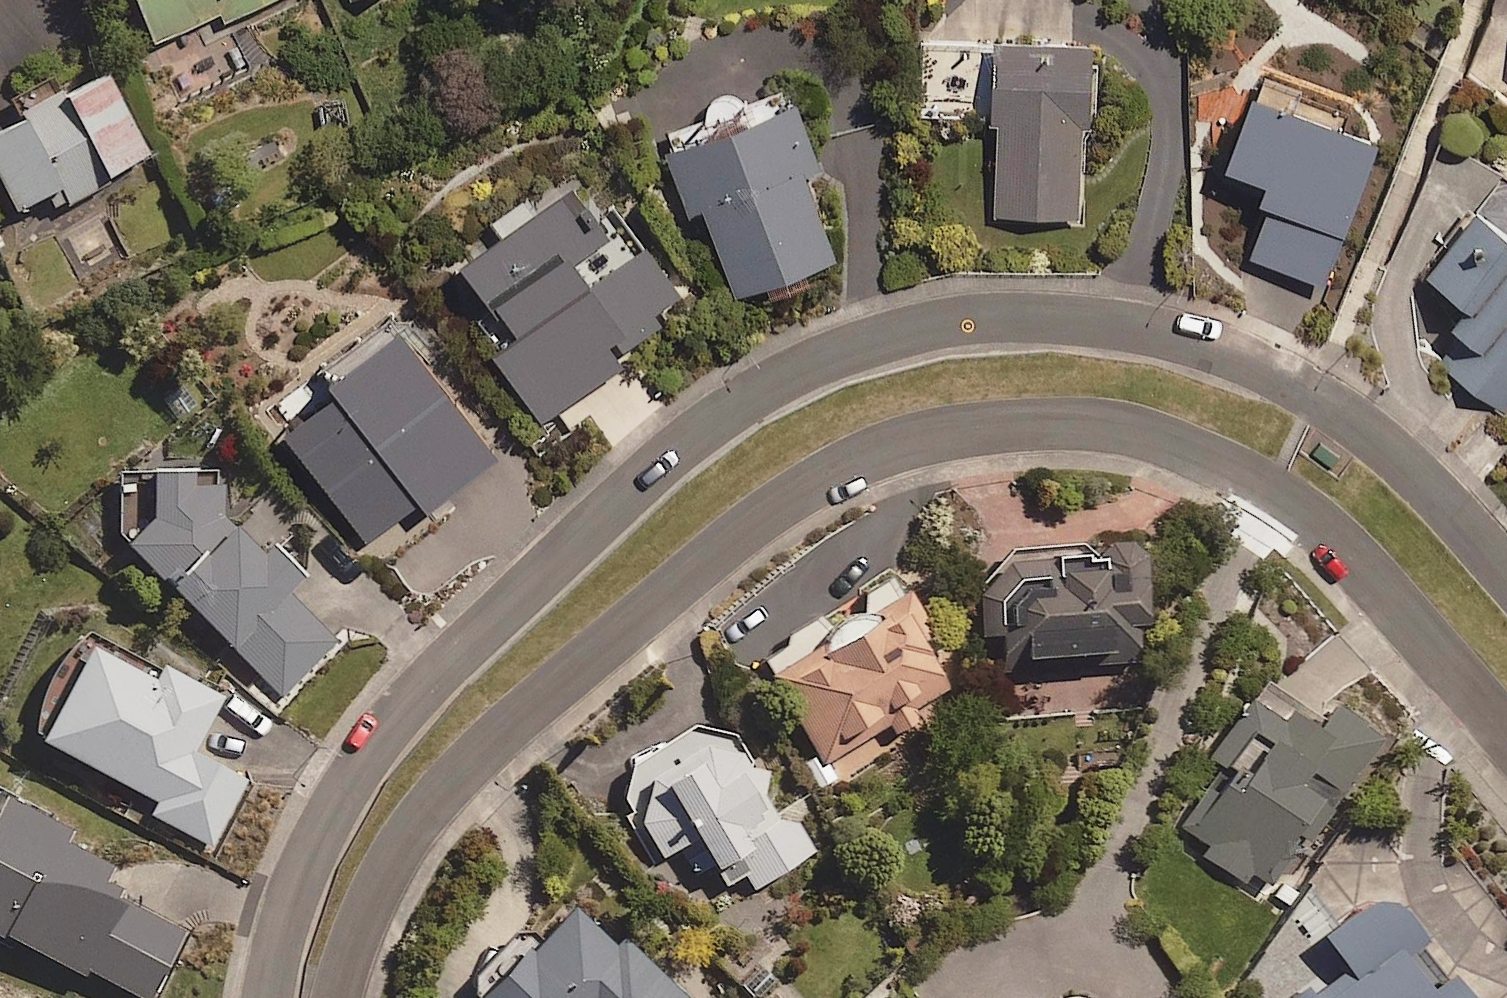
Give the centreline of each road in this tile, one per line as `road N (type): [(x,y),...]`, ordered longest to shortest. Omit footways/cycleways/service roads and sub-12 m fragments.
road 1 (residential): [(270,997),(303,867),(339,792),(448,658),(735,404),(836,357),(938,329),(1041,318),(1127,323),(1209,344),(1283,376),(1365,426),(1506,575)]
road 2 (residential): [(1506,736),(1347,551),(1278,493),(1118,427),(1025,422),(928,436),(834,469),(753,522),(438,792),(386,862),(343,962),(337,997)]

